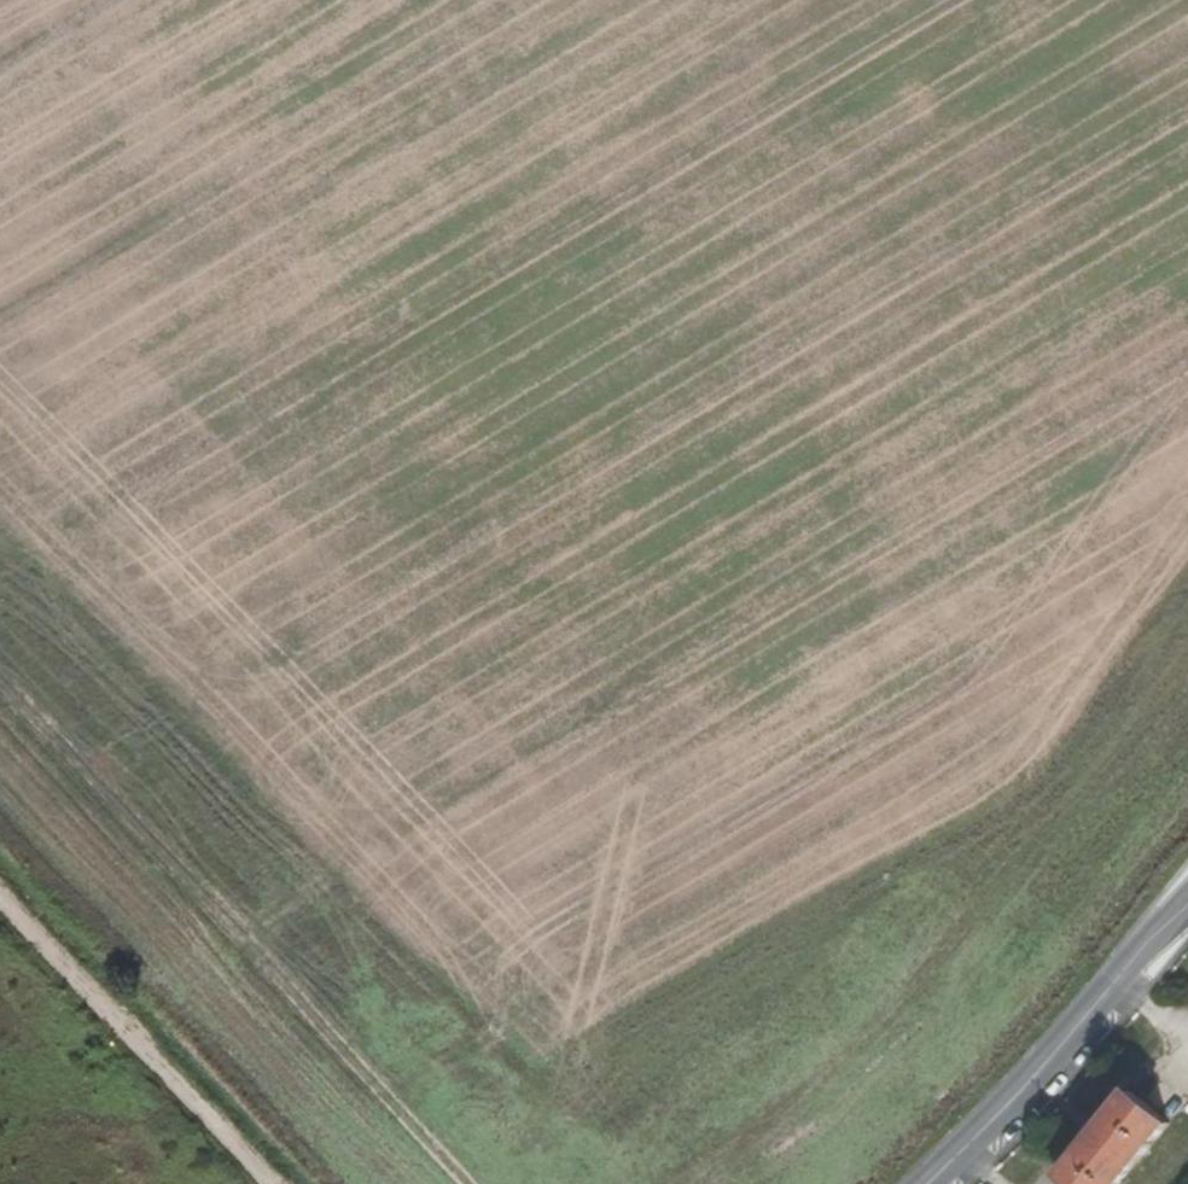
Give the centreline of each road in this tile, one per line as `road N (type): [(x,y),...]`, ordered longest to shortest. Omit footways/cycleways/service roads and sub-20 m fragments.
road 1 (track): [(275,1183),(0,891)]
road 2 (tertiary): [(932,1183),(984,1136),(1187,889)]

